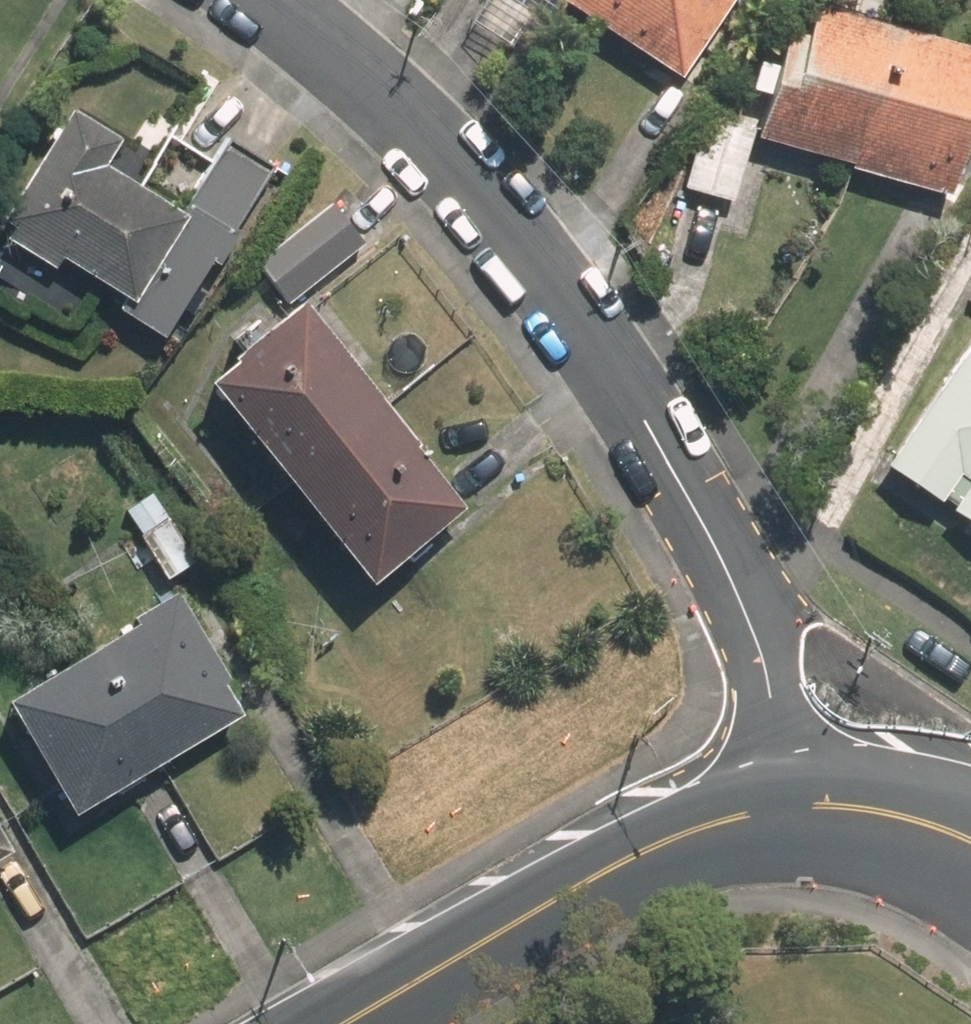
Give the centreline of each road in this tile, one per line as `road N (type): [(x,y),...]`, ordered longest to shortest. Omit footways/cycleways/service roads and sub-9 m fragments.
road 1 (residential): [(767,807),(770,721),(743,597),(703,513),(555,262),(460,160),(264,0)]
road 2 (secondary): [(767,807),(602,872),(344,1023)]
road 3 (secondary): [(970,843),(935,824),(860,809),(767,807)]

